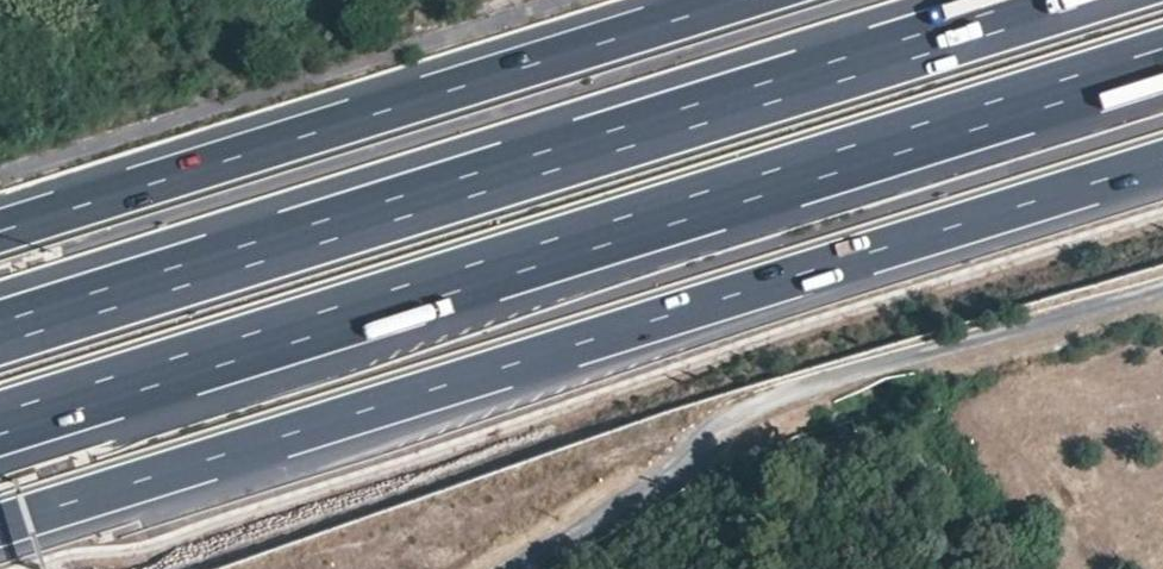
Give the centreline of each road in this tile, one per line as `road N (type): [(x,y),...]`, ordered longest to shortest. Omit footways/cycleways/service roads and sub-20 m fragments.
road 1 (motorway): [(0,526),(1162,162)]
road 2 (motorway): [(0,423),(1162,61)]
road 3 (motorway): [(1064,0),(0,333)]
road 4 (motorway): [(737,0),(0,230)]
road 5 (residential): [(553,558),(612,527),(687,471),(736,410),(786,385),(1162,280)]

